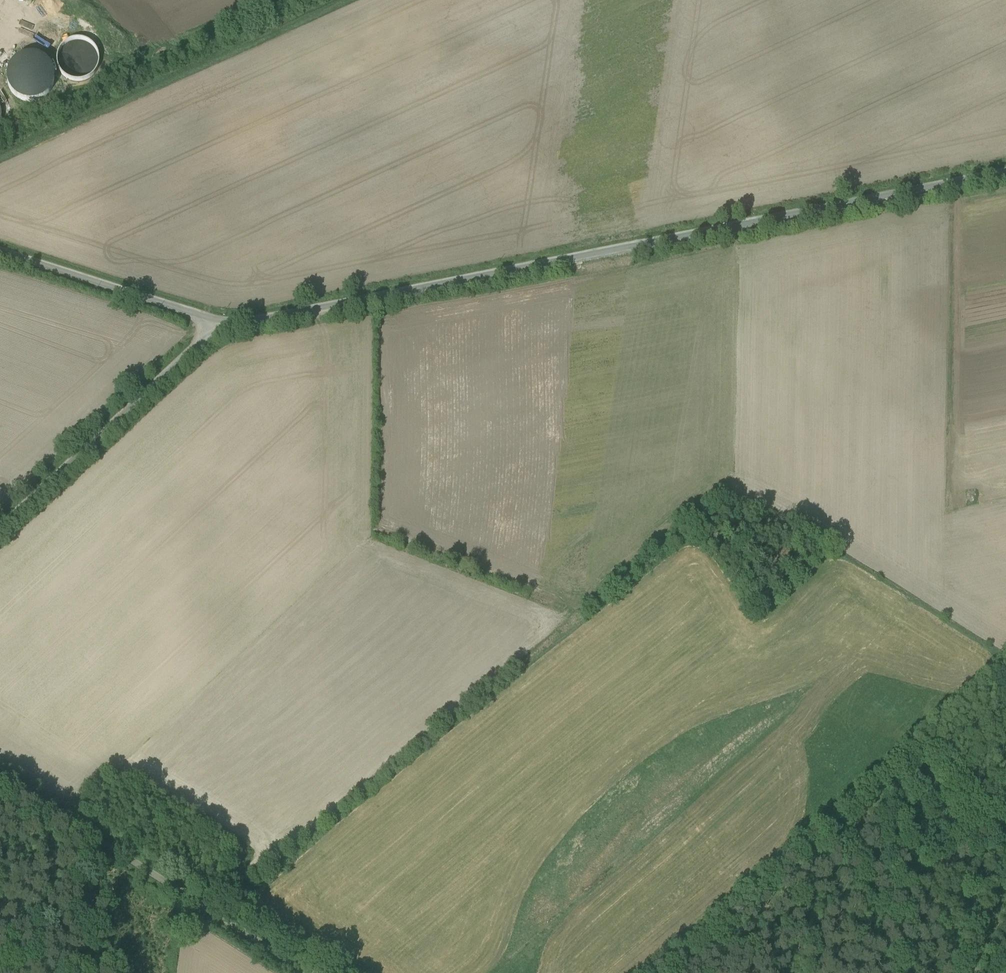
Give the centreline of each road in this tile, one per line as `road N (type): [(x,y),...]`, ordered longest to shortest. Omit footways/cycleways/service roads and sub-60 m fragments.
road 1 (unclassified): [(215,317),(233,320),(1005,170)]
road 2 (unclassified): [(315,972),(0,774)]
road 3 (unclassified): [(0,527),(215,317)]
road 4 (unclassified): [(0,251),(215,317)]

